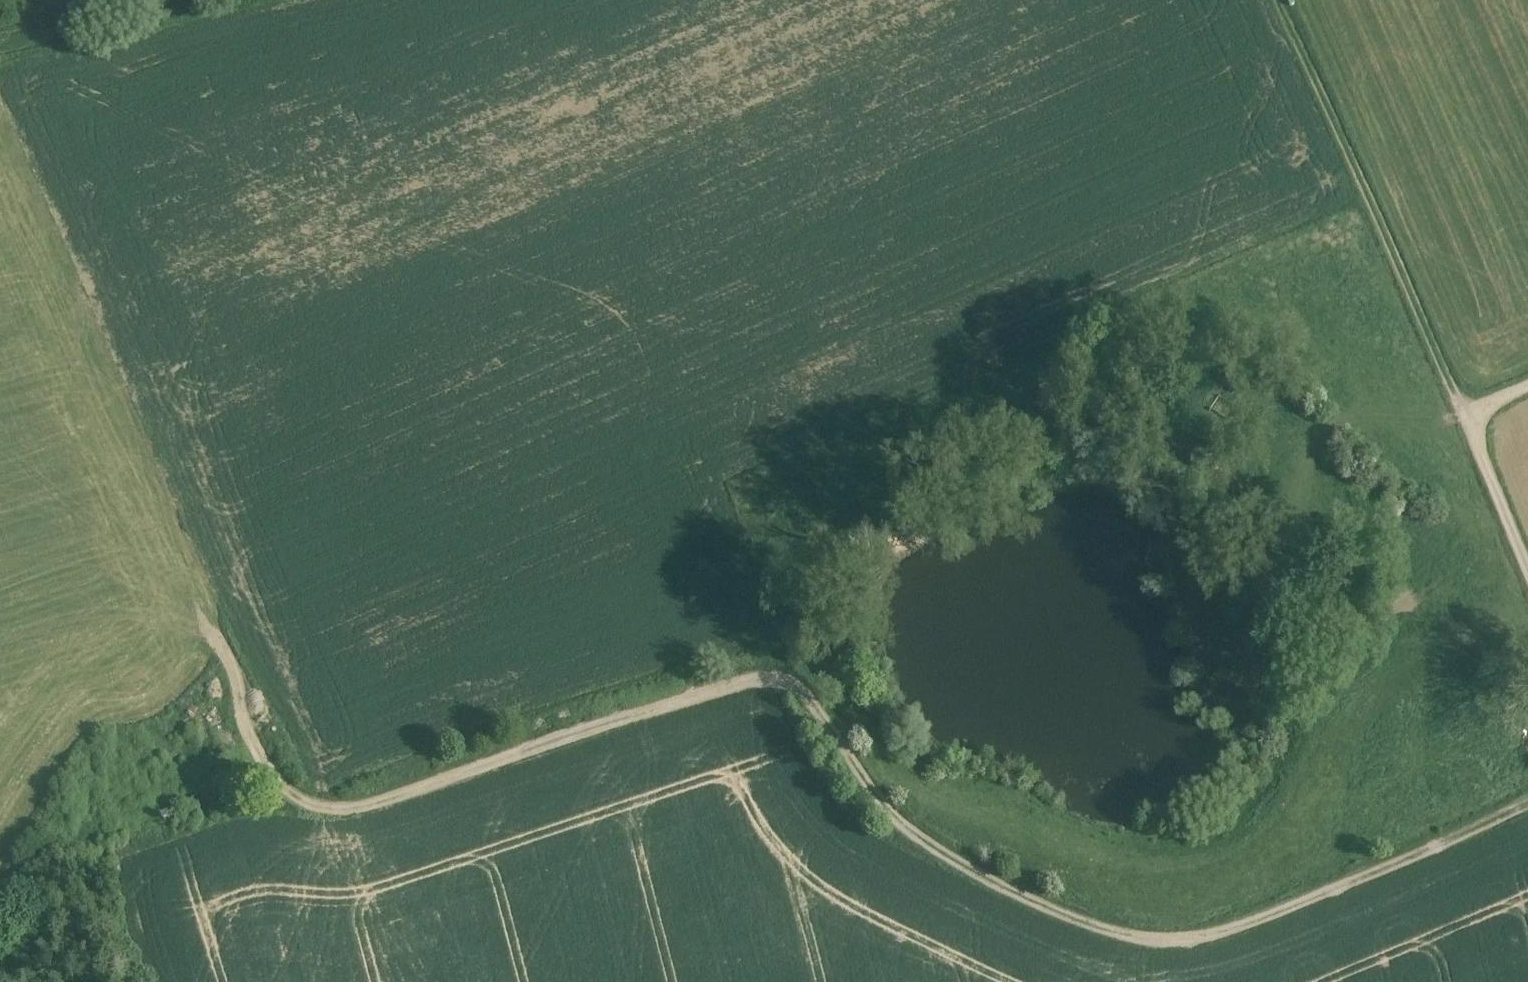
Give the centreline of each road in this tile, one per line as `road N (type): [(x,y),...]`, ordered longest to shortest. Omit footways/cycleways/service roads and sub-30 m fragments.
road 1 (track): [(1527,796),(1199,938),(1129,936),(933,844),(862,778),(785,654),(364,807),(315,805),(265,774),(243,724),(237,670),(172,574)]
road 2 (track): [(1283,0),(1466,413)]
road 3 (track): [(1527,386),(1466,413),(1527,568)]

